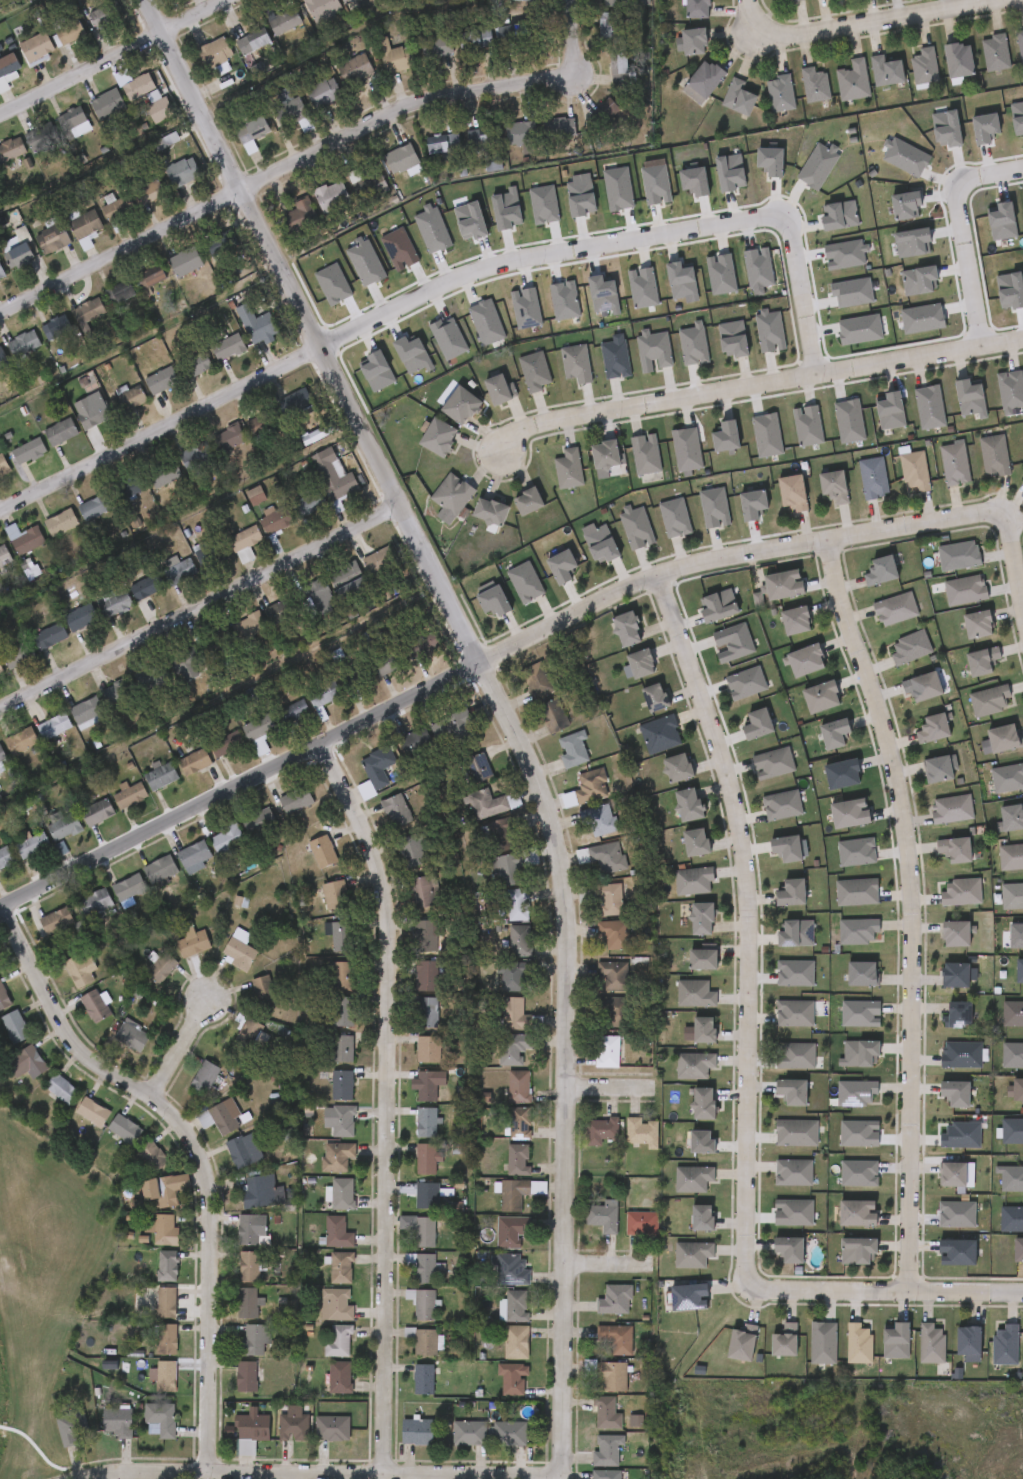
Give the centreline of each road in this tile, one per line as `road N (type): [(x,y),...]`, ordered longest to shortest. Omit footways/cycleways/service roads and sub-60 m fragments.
road 1 (residential): [(144,0),(557,831),(570,923),(563,1477)]
road 2 (residential): [(830,540),(839,597),(899,789),(910,1292)]
road 3 (residential): [(324,744),(379,867),(388,908),(386,1473)]
road 4 (residential): [(656,579),(726,781),(750,923),(753,1290)]
road 5 (residential): [(0,314),(390,114),(571,72),(573,0)]
road 6 (residential): [(2,907),(70,1039),(173,1118),(205,1170),(211,1473)]
road 7 (residential): [(1002,511),(697,564),(481,665)]
road 8 (residential): [(500,460),(528,427),(1022,340)]
road 9 (residential): [(0,908),(481,665)]
road 10 (residential): [(76,1478),(123,1468),(563,1477)]
road 11 (residential): [(775,220),(748,215),(494,265),(447,281),(322,349)]
road 12 (residential): [(0,710),(401,505)]
road 13 (residential): [(0,513),(322,349)]
road 14 (residential): [(753,1290),(1022,1293)]
road 15 (residential): [(0,116),(226,0)]
road 16 (residential): [(995,0),(792,37),(764,28)]
road 17 (residential): [(817,377),(792,235),(775,220)]
road 18 (residential): [(979,348),(958,193)]

